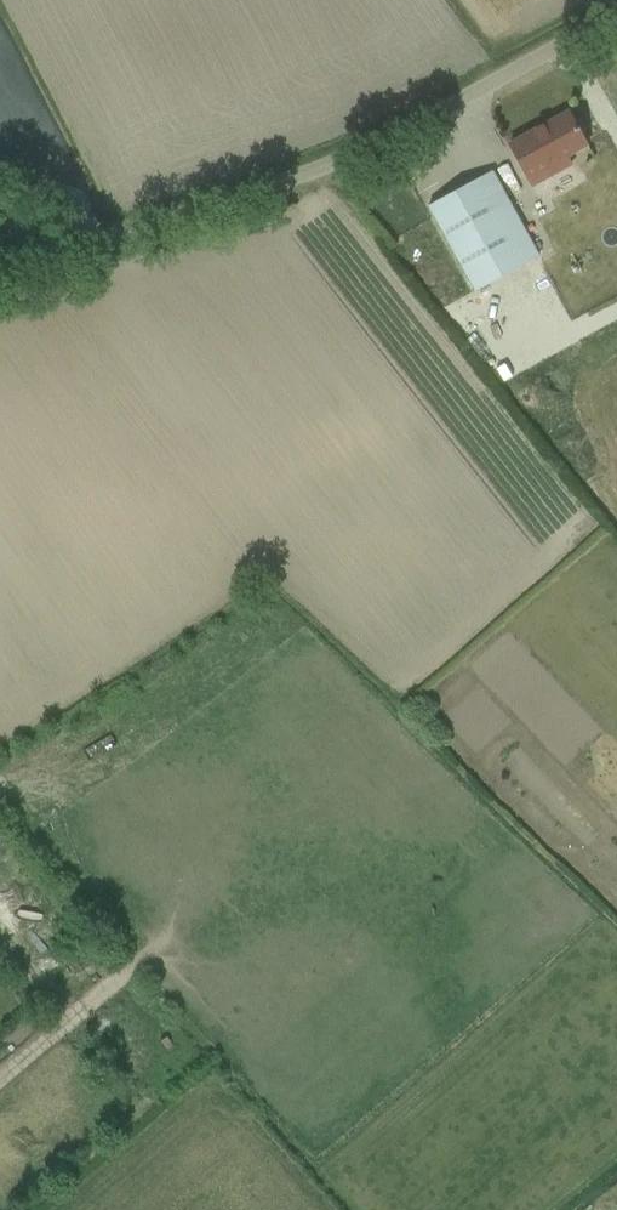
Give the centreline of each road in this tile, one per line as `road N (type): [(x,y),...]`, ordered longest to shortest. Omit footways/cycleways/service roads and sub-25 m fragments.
road 1 (unclassified): [(0,274),(207,204),(261,193),(616,3)]

